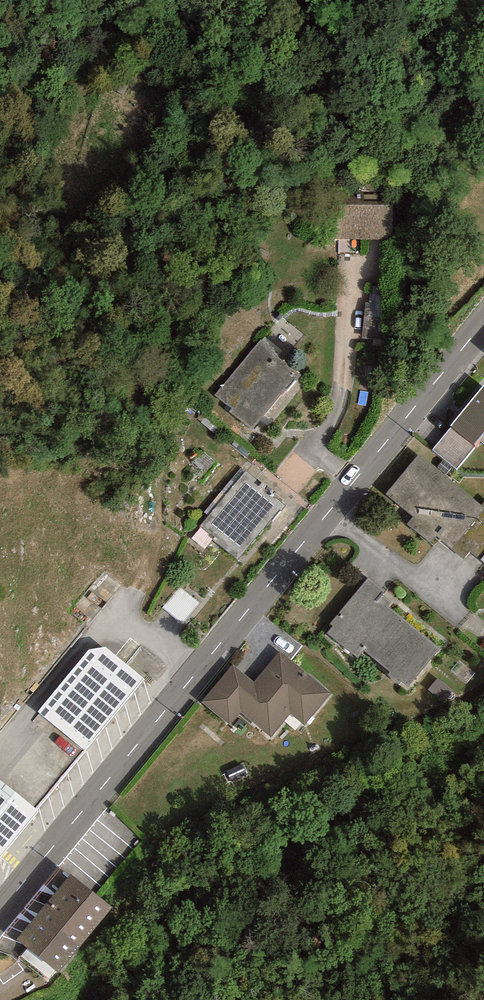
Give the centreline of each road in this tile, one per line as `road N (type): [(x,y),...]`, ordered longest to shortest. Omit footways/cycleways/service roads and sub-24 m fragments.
road 1 (tertiary): [(483,323),(0,911)]

